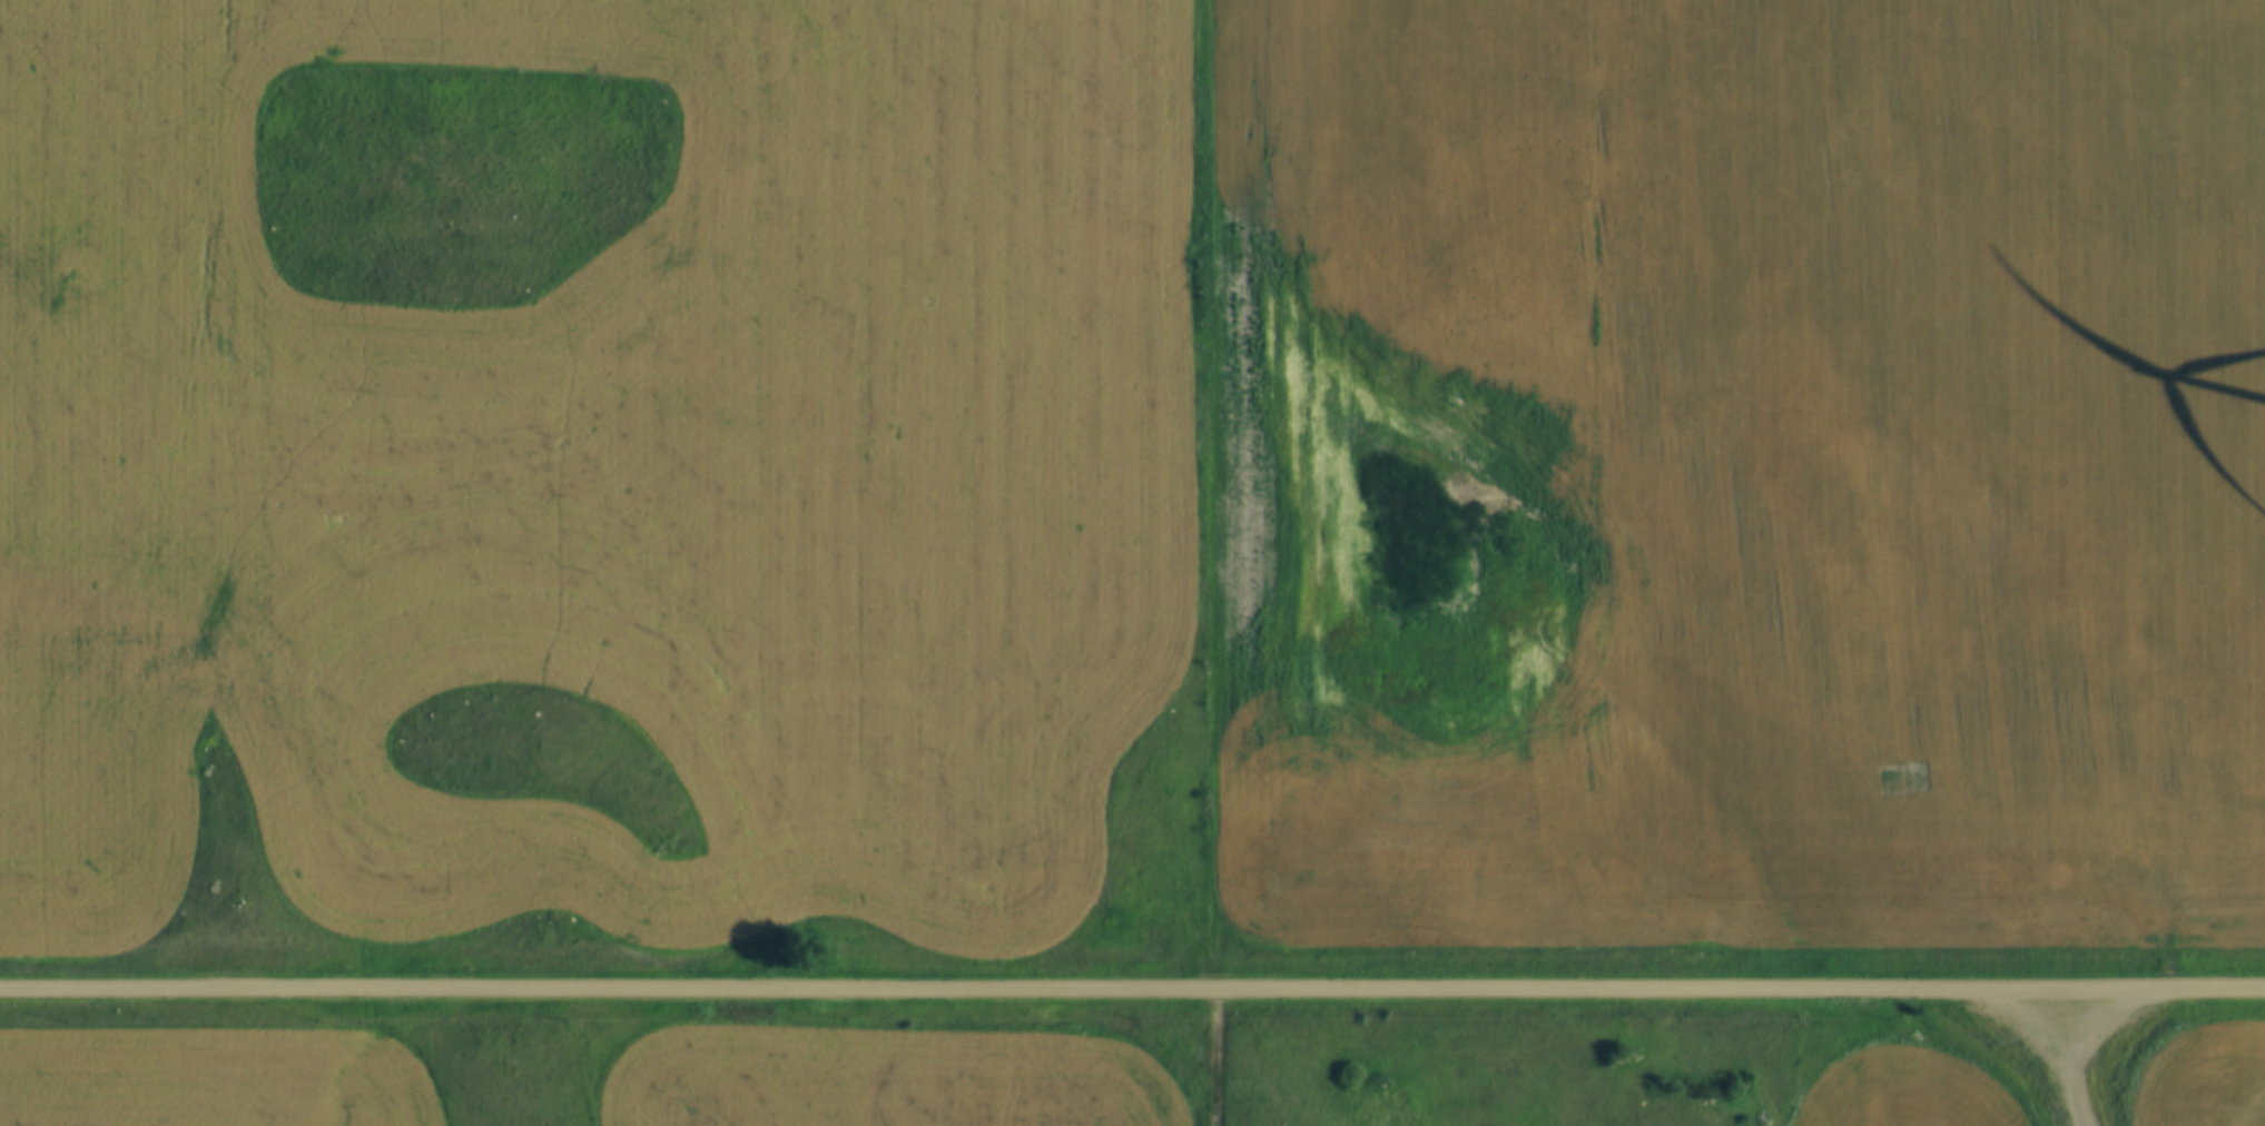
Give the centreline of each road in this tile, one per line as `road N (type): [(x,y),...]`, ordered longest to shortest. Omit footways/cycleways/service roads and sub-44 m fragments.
road 1 (residential): [(2264,986),(0,986)]
road 2 (track): [(1221,985),(1217,1125)]

